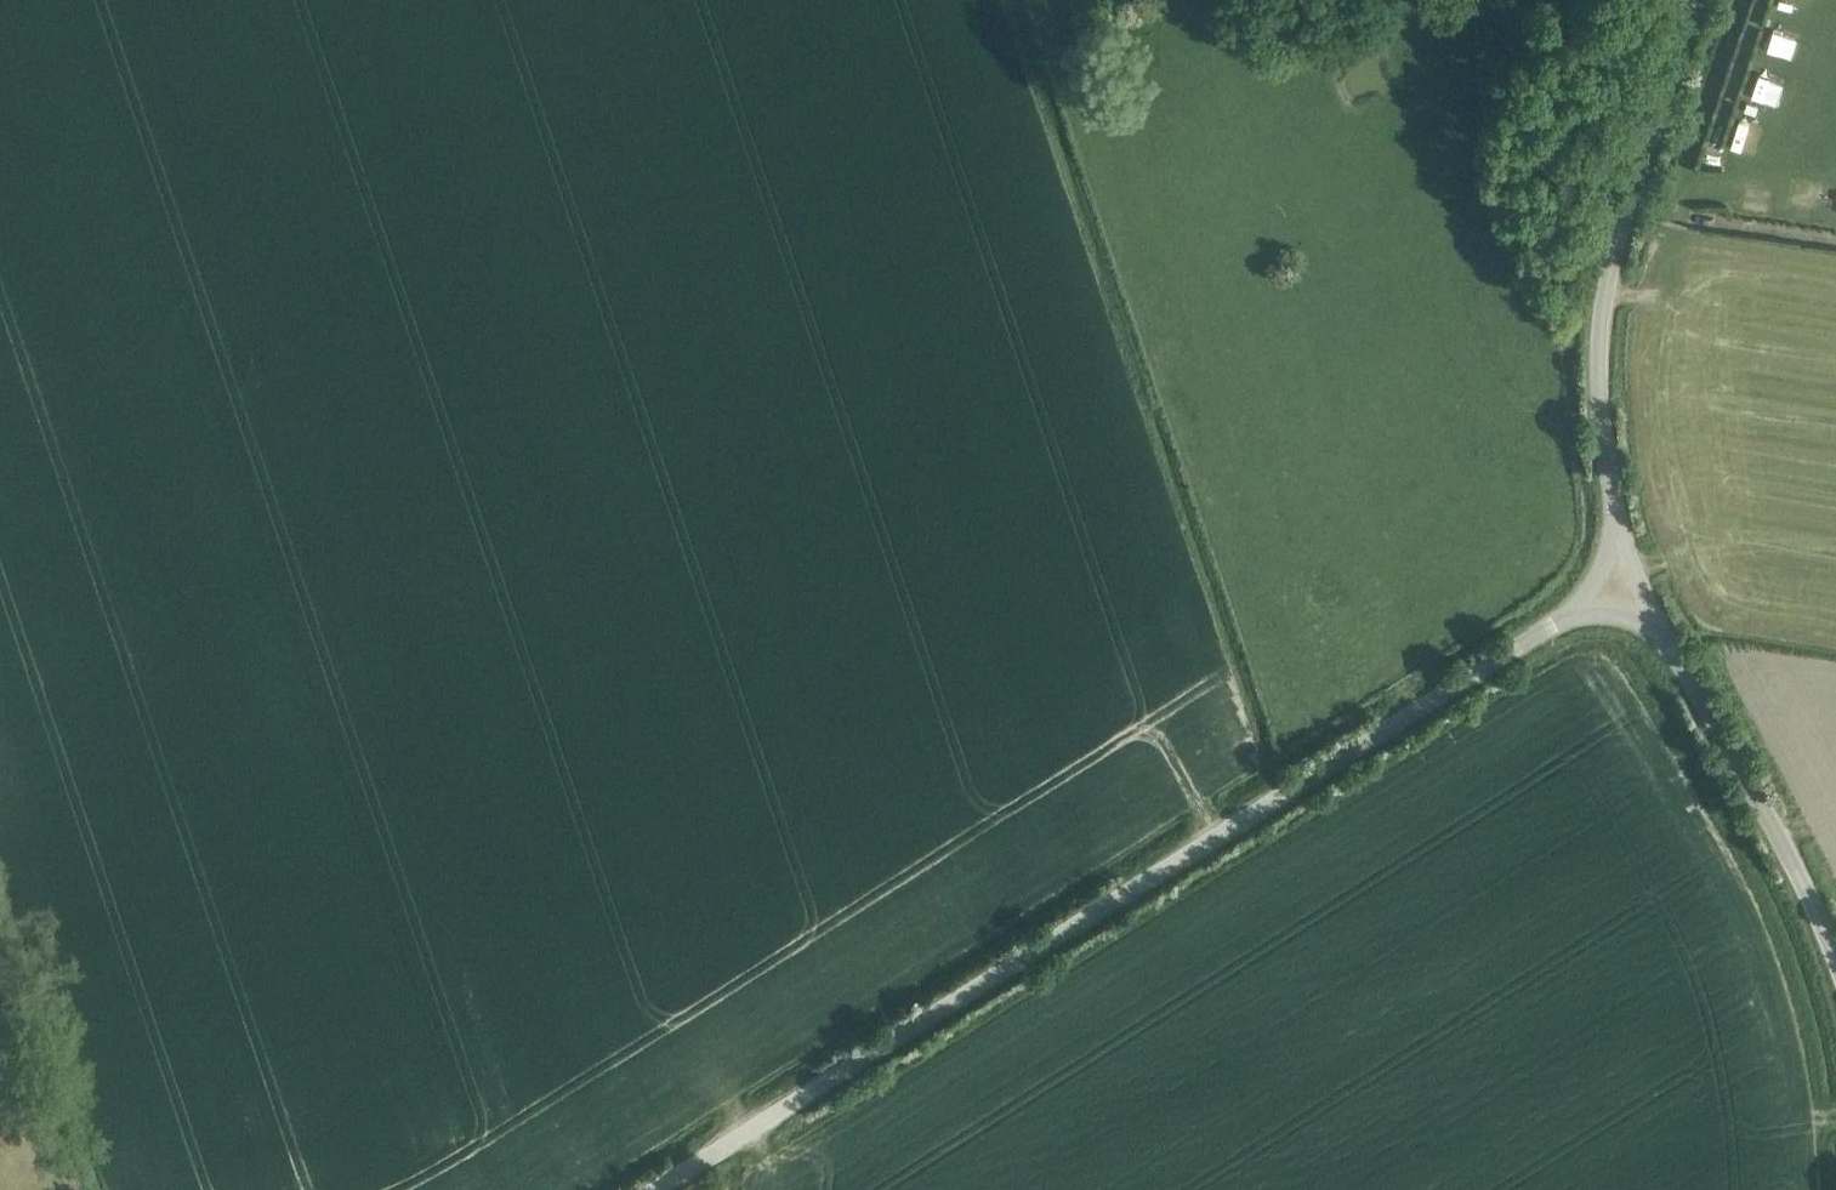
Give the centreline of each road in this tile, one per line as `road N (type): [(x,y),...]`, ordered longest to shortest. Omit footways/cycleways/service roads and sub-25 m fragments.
road 1 (unclassified): [(648,1189),(1568,611)]
road 2 (unclassified): [(1618,532),(1597,376),(1607,272),(1696,0)]
road 3 (unclassified): [(1835,959),(1800,878),(1663,635)]

